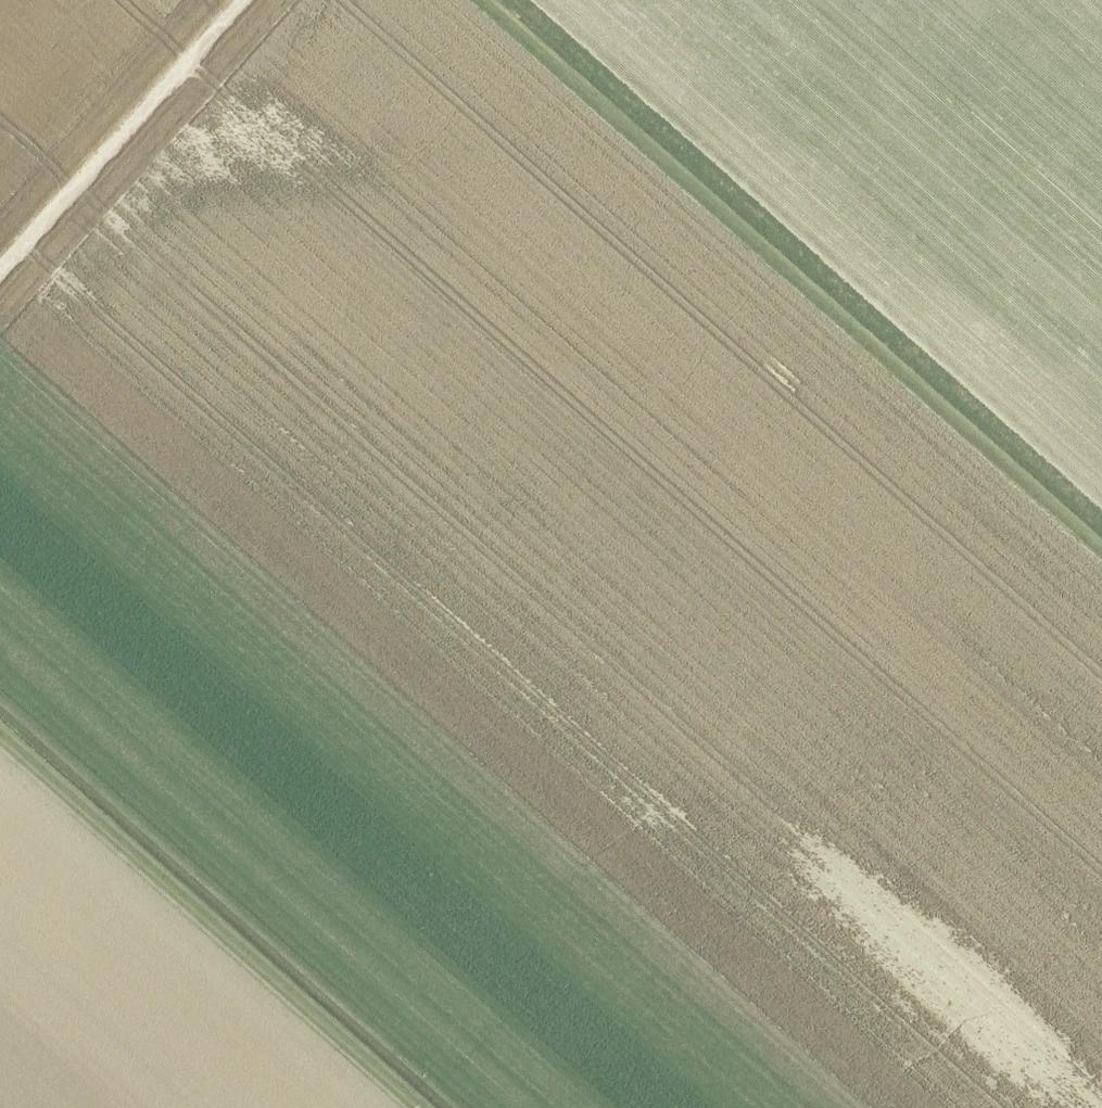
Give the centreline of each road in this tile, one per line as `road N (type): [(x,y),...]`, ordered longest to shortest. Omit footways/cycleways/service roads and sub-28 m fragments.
road 1 (track): [(0,271),(243,0)]

